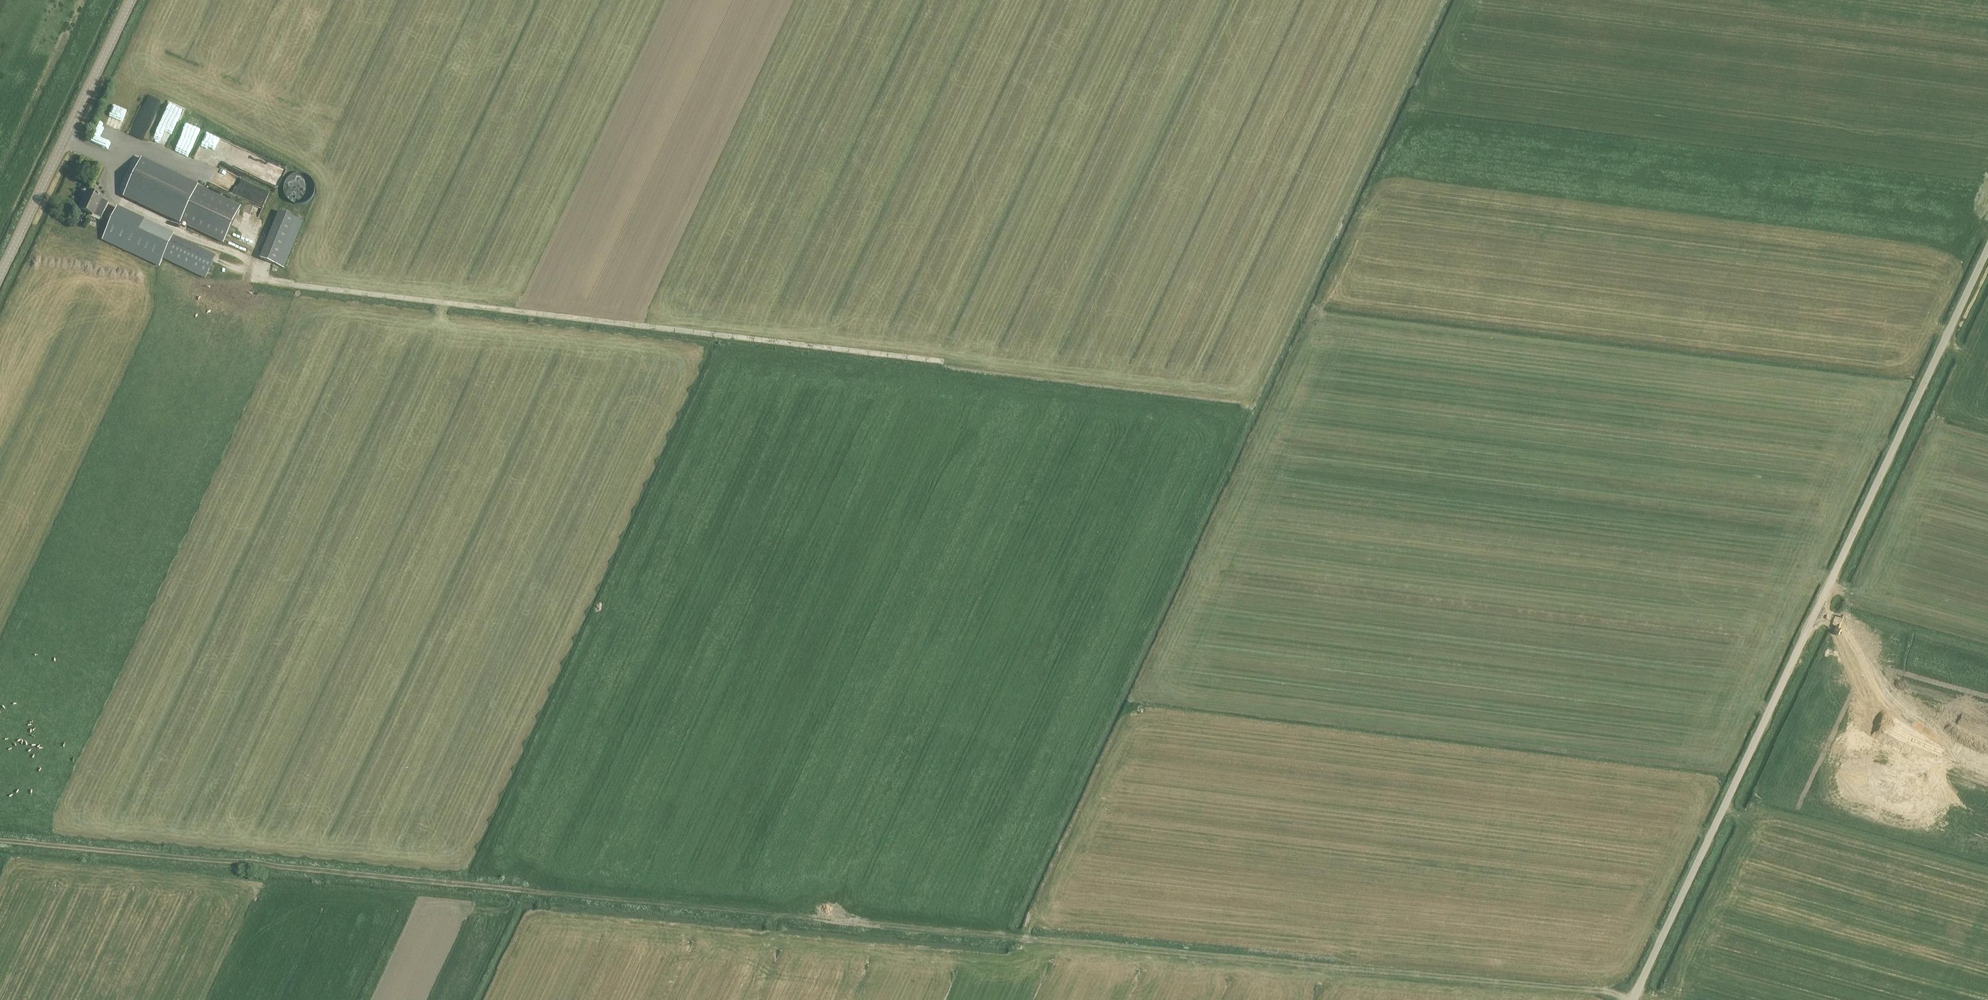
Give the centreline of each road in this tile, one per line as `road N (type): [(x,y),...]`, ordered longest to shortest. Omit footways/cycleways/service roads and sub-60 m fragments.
road 1 (track): [(0,836),(1635,995)]
road 2 (unclassified): [(1633,999),(1987,249)]
road 3 (tertiary): [(0,275),(130,0)]

